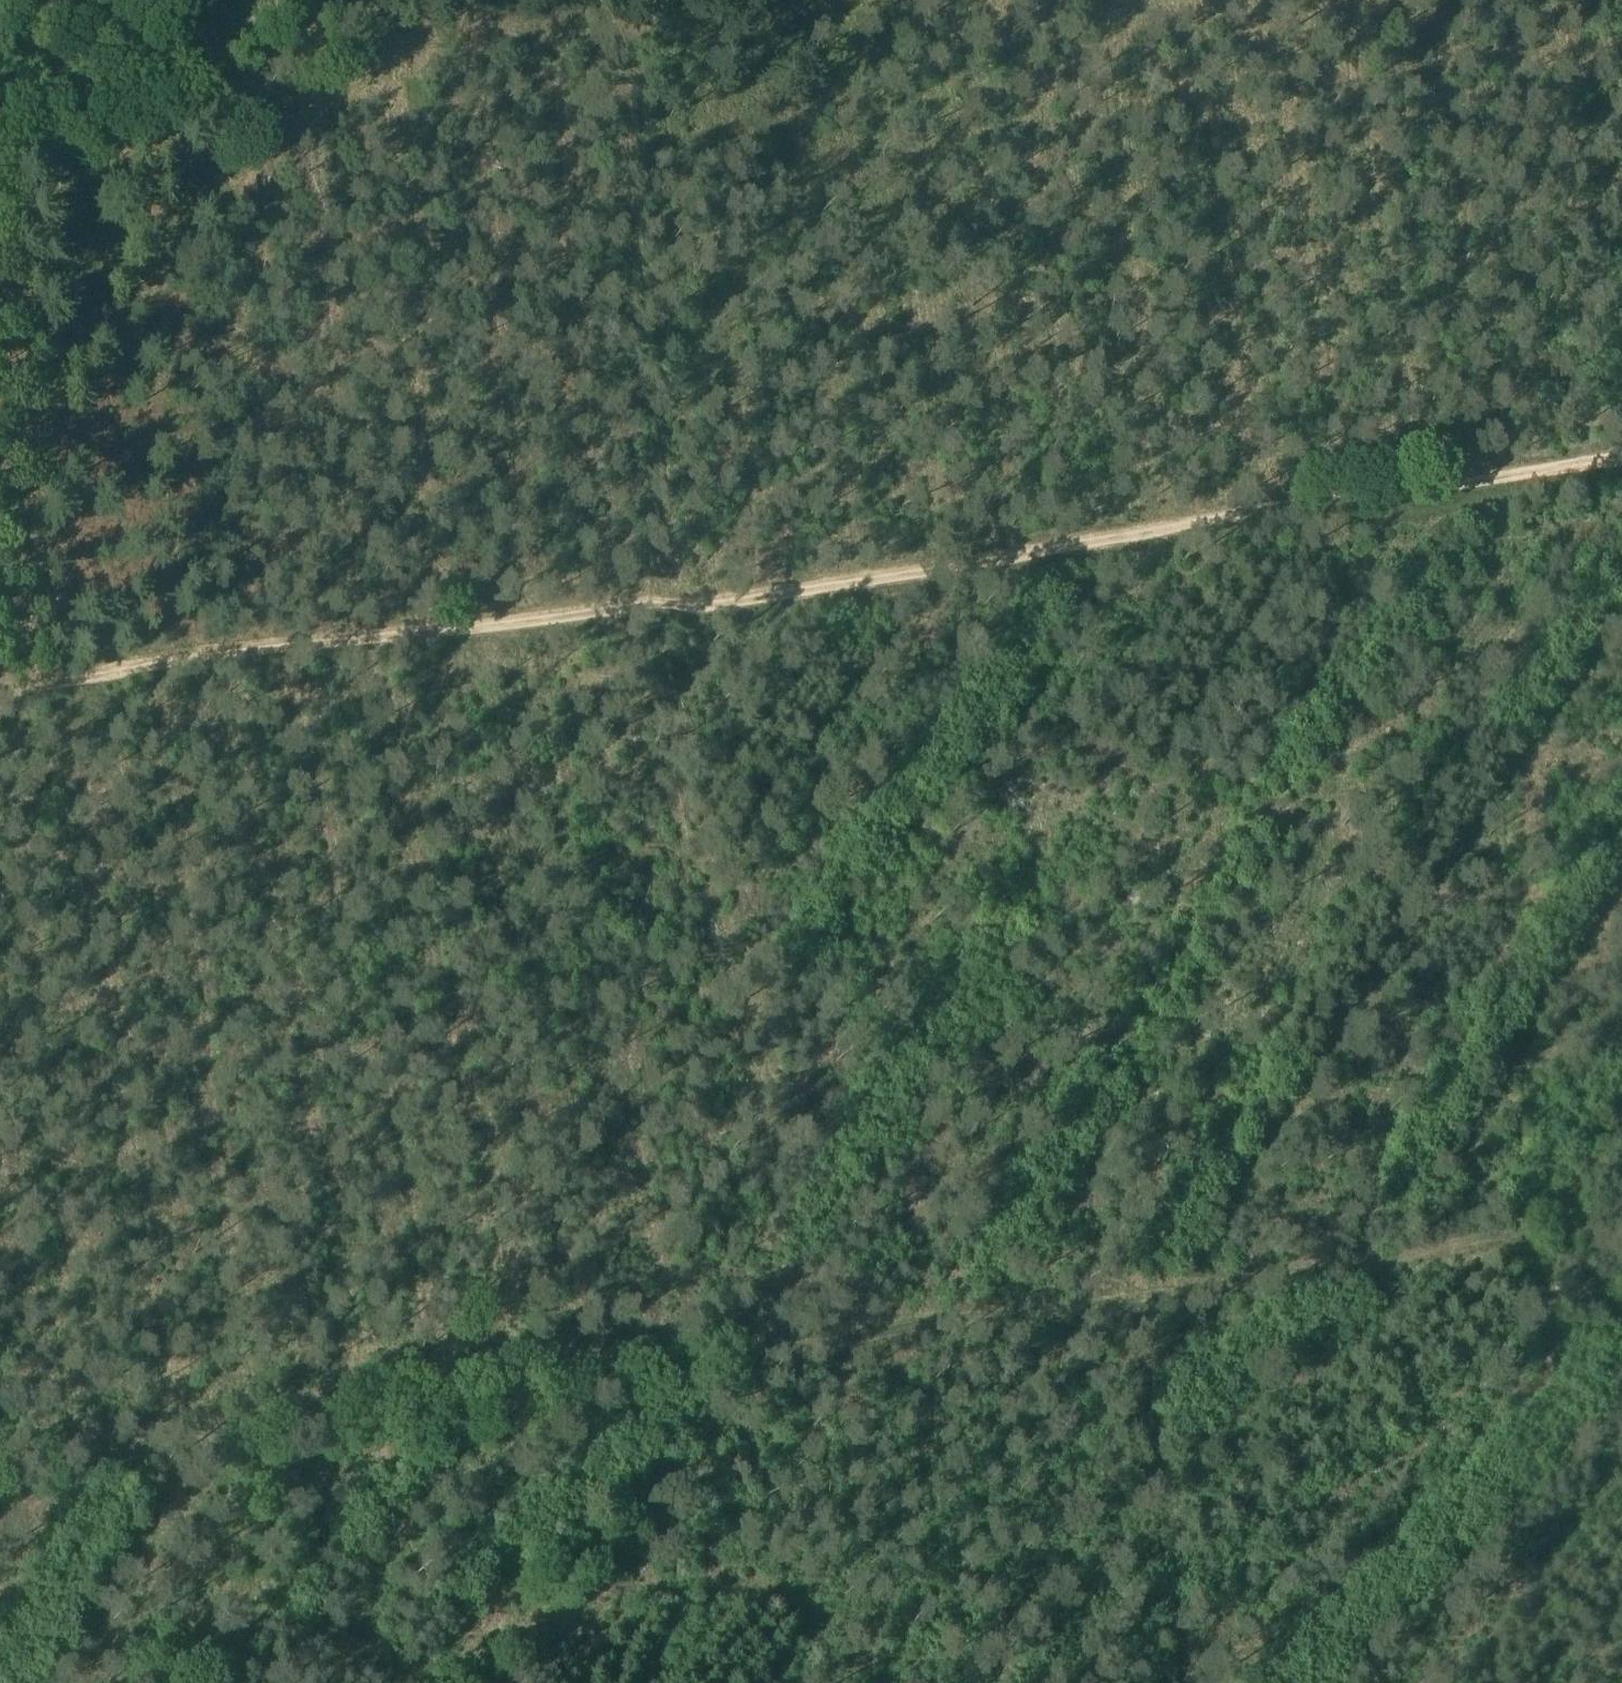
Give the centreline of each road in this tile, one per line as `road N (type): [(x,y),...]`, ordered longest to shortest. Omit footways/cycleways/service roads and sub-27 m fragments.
road 1 (track): [(1621,458),(0,702)]
road 2 (track): [(0,1461),(1133,1292)]
road 3 (track): [(1621,1101),(1528,1214),(1477,1243),(1133,1292),(1173,1682)]

